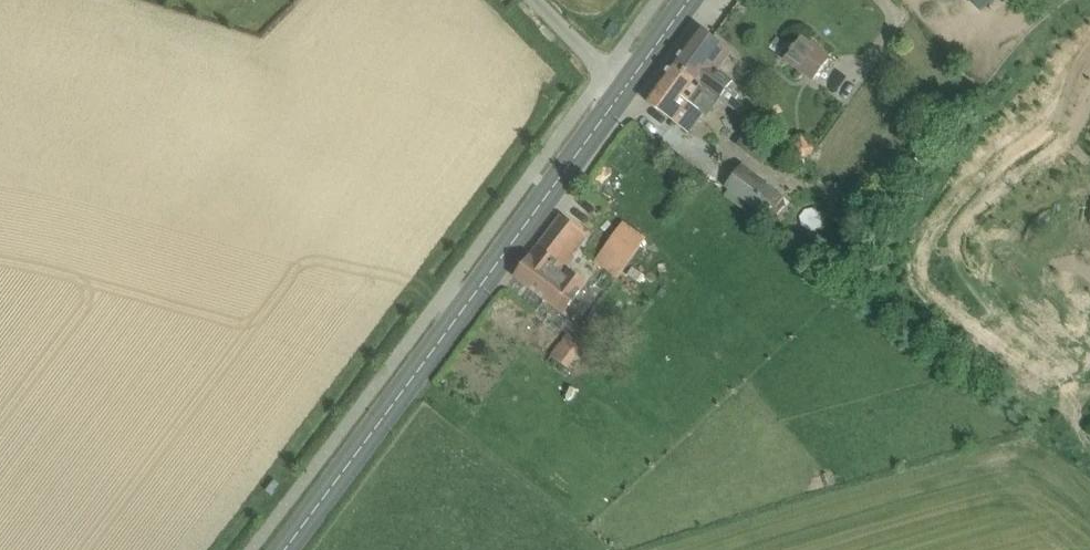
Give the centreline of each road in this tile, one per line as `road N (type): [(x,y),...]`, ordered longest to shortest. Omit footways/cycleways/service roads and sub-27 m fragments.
road 1 (tertiary): [(280,549),(687,0)]

